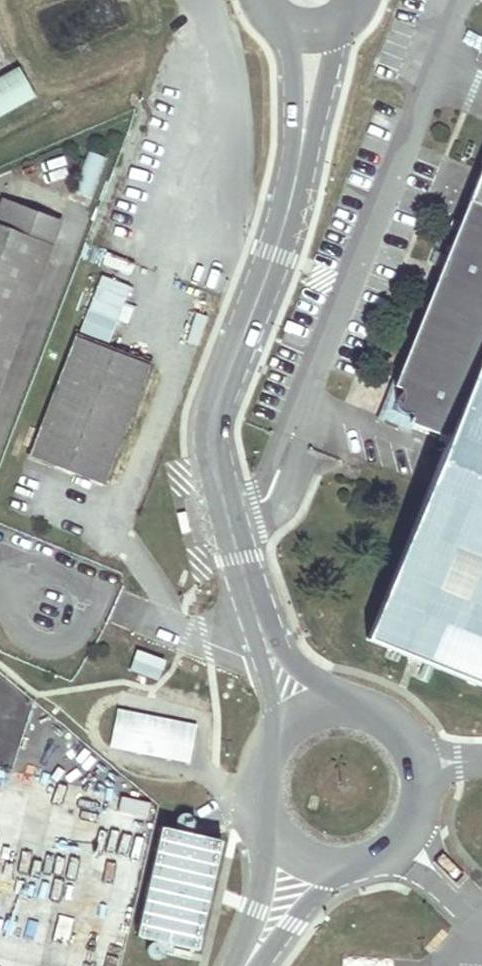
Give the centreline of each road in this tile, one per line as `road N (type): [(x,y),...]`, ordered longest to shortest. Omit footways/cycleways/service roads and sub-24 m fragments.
road 1 (unclassified): [(33,640),(67,641),(85,612),(71,582),(51,575),(30,581)]

